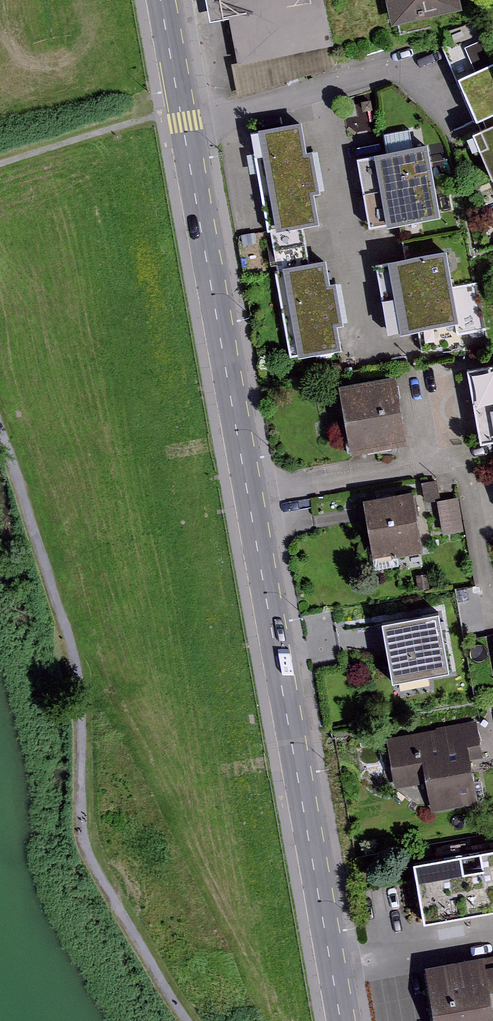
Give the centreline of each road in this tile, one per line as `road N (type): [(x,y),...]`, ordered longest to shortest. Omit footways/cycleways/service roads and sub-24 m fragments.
road 1 (secondary): [(160,0),(339,1020)]

